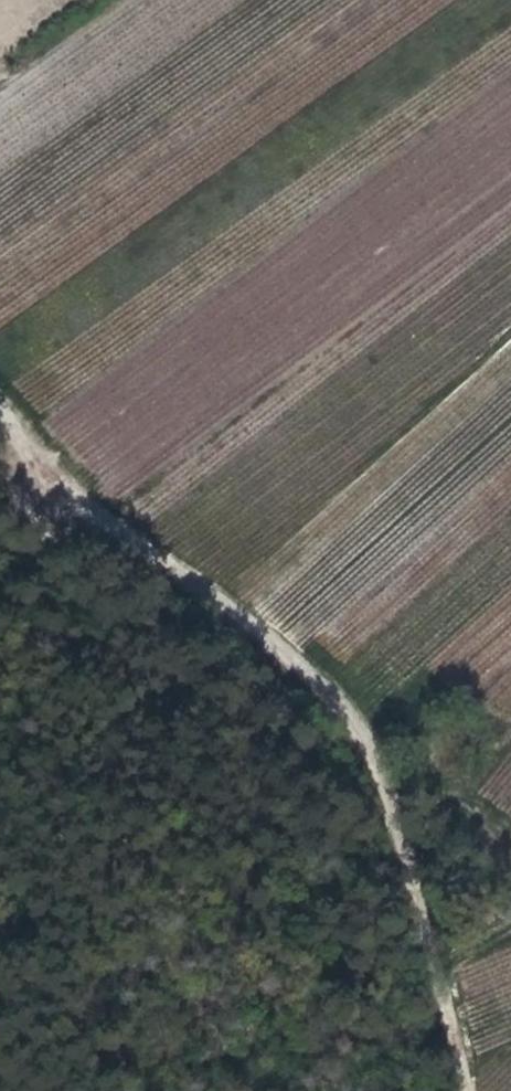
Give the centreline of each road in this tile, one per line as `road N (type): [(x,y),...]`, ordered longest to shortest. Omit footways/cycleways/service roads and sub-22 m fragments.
road 1 (track): [(467,1090),(392,797),(332,684),(100,517),(0,400)]

